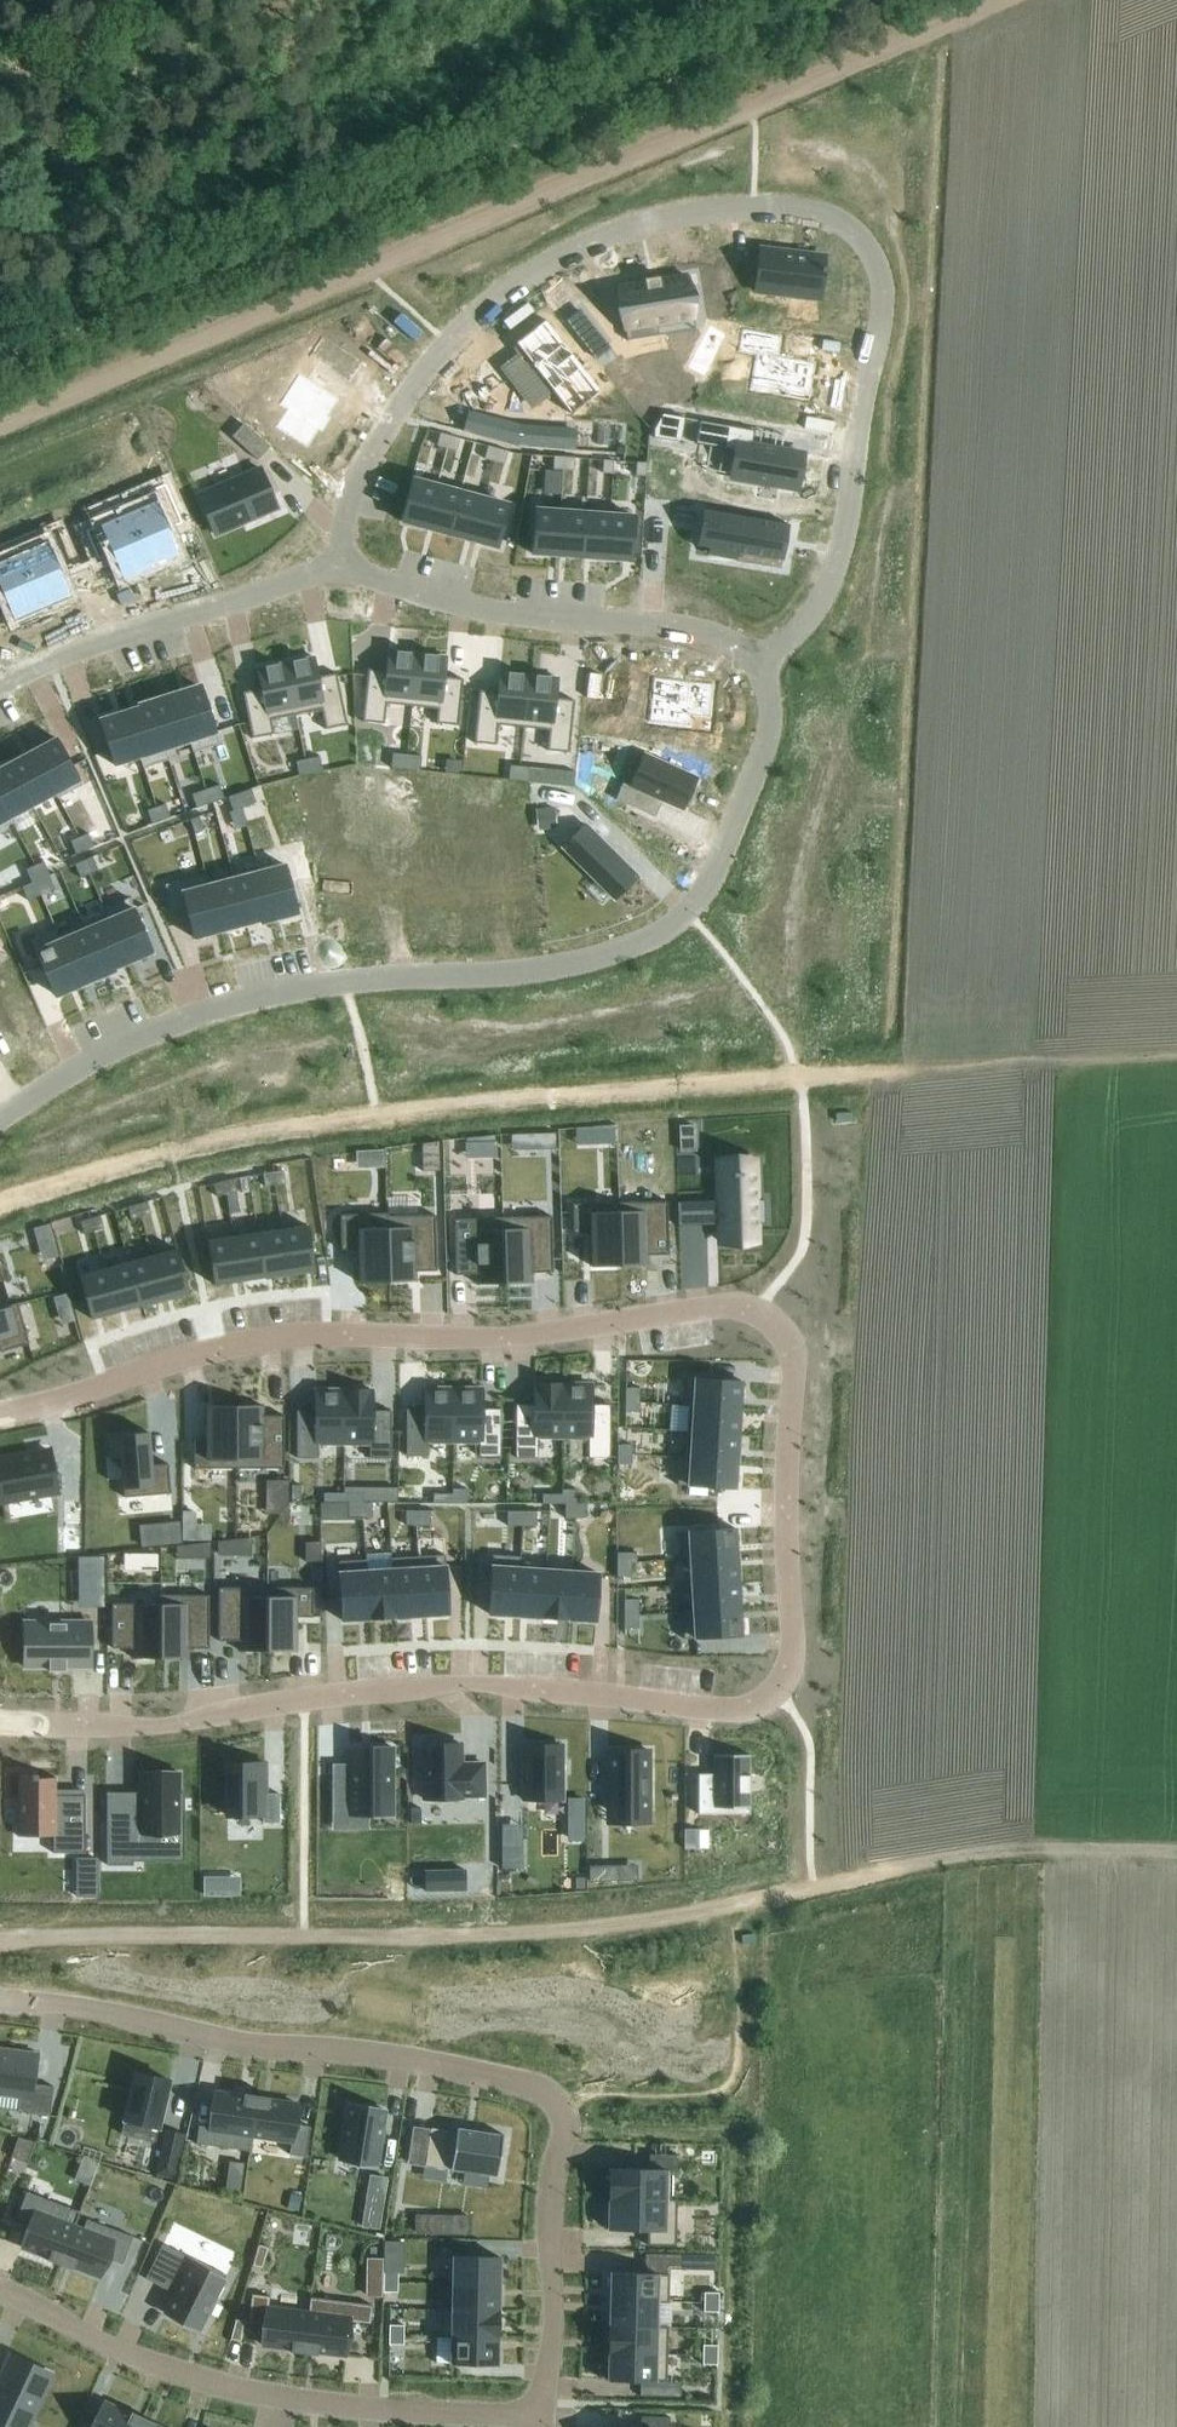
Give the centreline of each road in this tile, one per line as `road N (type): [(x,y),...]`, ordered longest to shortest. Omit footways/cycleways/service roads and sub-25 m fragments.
road 1 (residential): [(0,1415),(241,1345),(336,1335),(506,1338),(720,1307),(771,1322),(792,1351),(794,1375),(785,1492),(793,1643),(785,1678),(752,1706),(713,1710),(467,1684),(183,1721),(0,1725)]
road 2 (track): [(0,1206),(244,1135),(451,1105),(1176,1058)]
road 3 (track): [(0,1942),(441,1938),(624,1927),(973,1855),(1176,1849)]
road 4 (residential): [(338,565),(363,466),(449,344),(496,299),(604,236),(689,212),(823,215),(873,254),(881,275),(879,331),(834,574),(804,623),(758,663)]
road 5 (track): [(0,428),(364,273),(746,90),(981,0)]
road 6 (residential): [(758,663),(772,709),(768,740),(712,881),(659,935),(549,969),(346,980),(239,1001),(78,1070),(0,1120)]
road 7 (residential): [(541,2417),(553,2329),(552,2187),(564,2123),(548,2095),(420,2060),(240,2044),(92,2008),(0,2000)]
road 8 (residential): [(541,2417),(252,2393),(132,2357),(0,2291)]
road 9 (residential): [(338,565),(492,610),(676,624),(740,646),(758,663)]
road 10 (residential): [(0,686),(338,565)]

